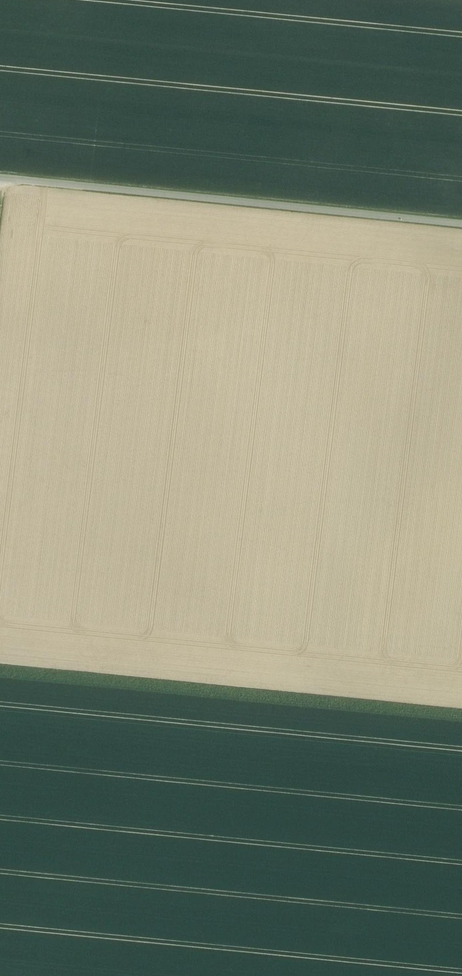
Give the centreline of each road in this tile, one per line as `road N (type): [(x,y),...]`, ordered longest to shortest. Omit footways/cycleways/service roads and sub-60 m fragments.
road 1 (unclassified): [(461,224),(0,180)]

